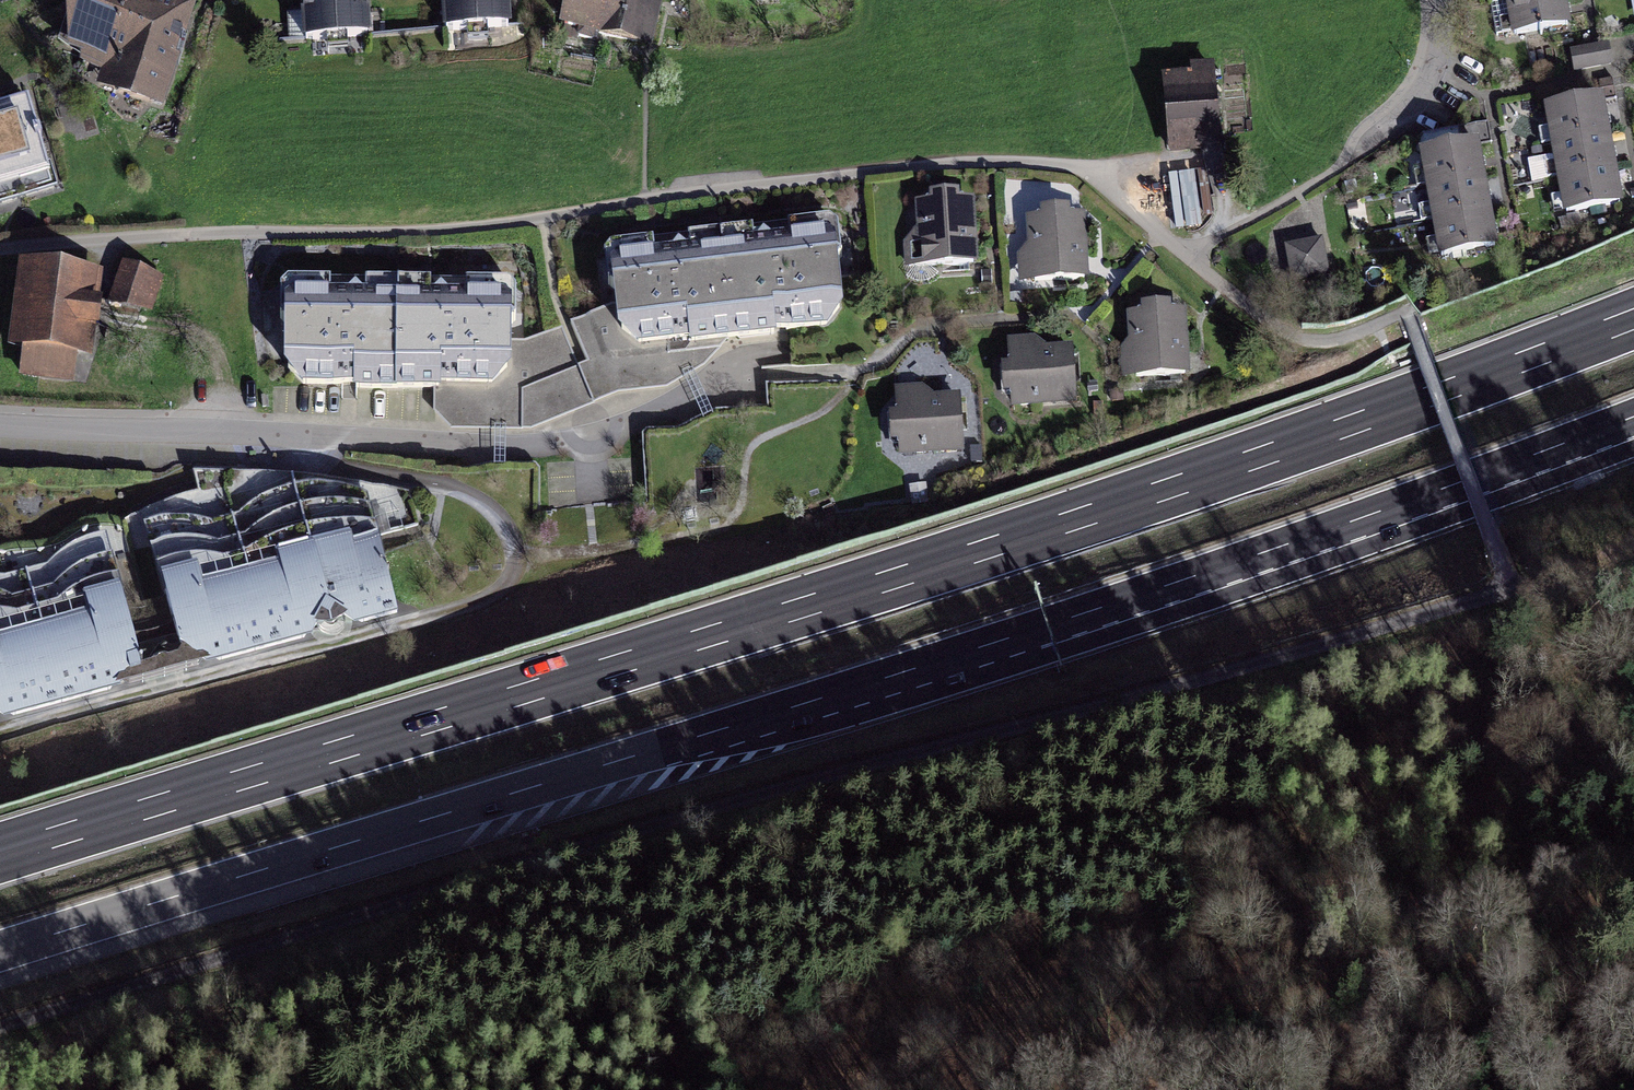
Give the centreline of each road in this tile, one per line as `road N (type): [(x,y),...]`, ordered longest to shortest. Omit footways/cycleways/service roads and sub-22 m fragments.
road 1 (motorway): [(1633,318),(1001,544),(0,853)]
road 2 (motorway): [(0,952),(991,644),(1633,418)]
road 3 (track): [(1527,612),(1341,672),(420,906),(0,1033)]
road 4 (residential): [(0,419),(544,451),(734,385)]
road 5 (residential): [(1444,0),(1440,54),(1417,106),(1366,153)]

